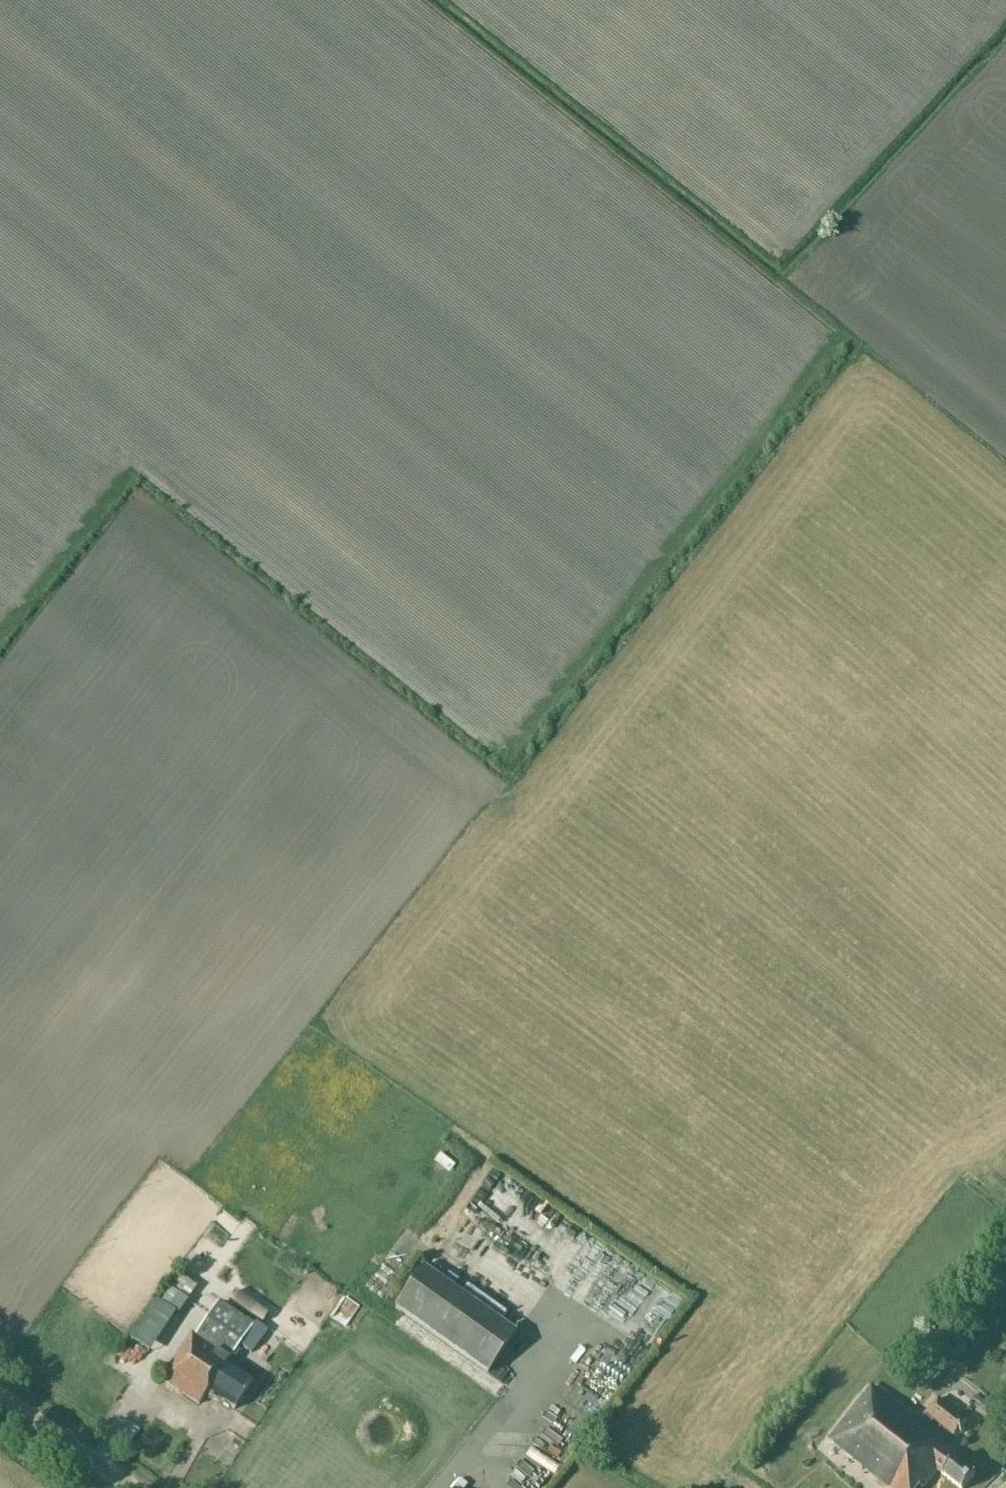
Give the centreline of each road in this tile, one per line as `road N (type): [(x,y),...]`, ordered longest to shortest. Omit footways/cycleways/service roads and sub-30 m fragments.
road 1 (unclassified): [(135,1487),(0,1396)]

